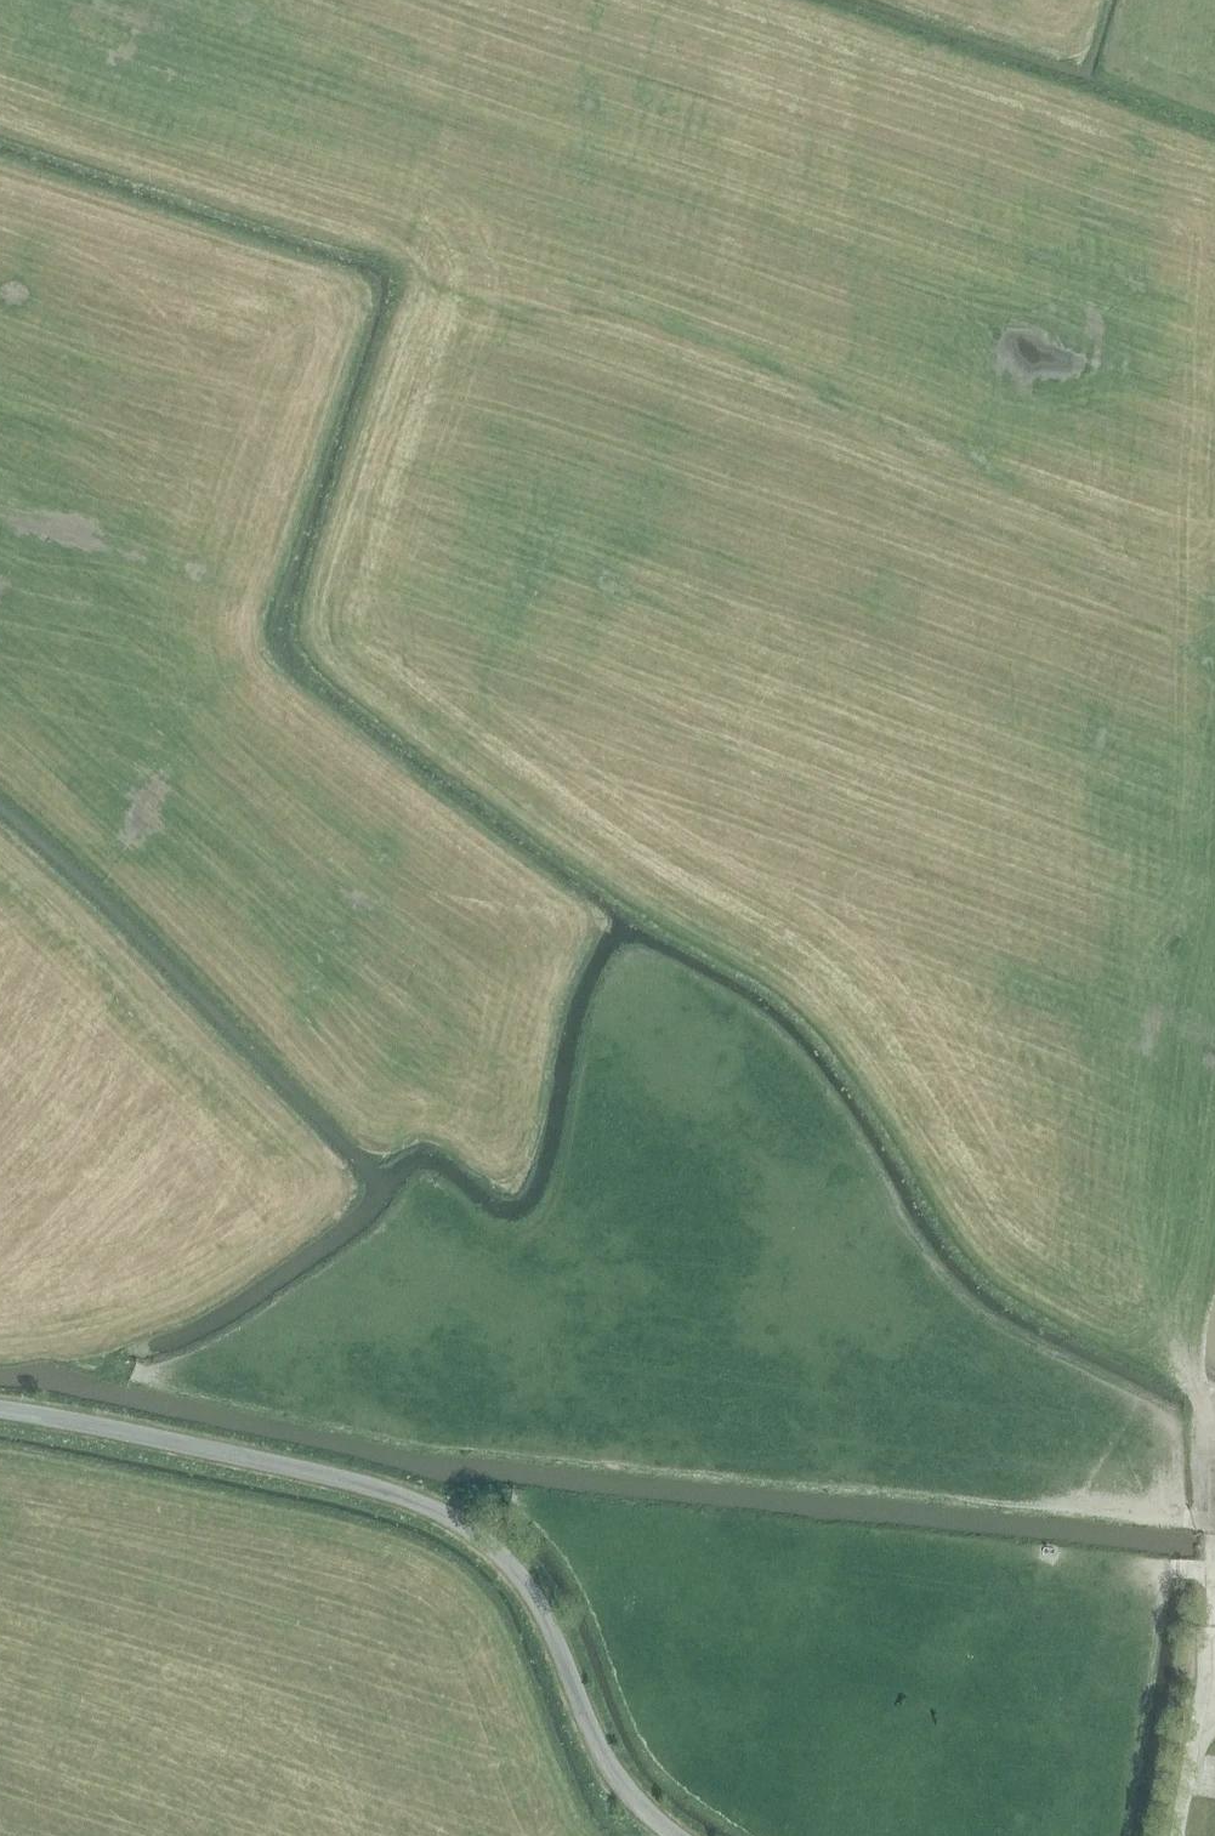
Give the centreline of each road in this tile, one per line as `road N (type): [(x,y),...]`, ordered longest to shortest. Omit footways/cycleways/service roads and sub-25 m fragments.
road 1 (tertiary): [(0,1408),(360,1483),(460,1522),(520,1574),(600,1751),(626,1796),(670,1835)]

